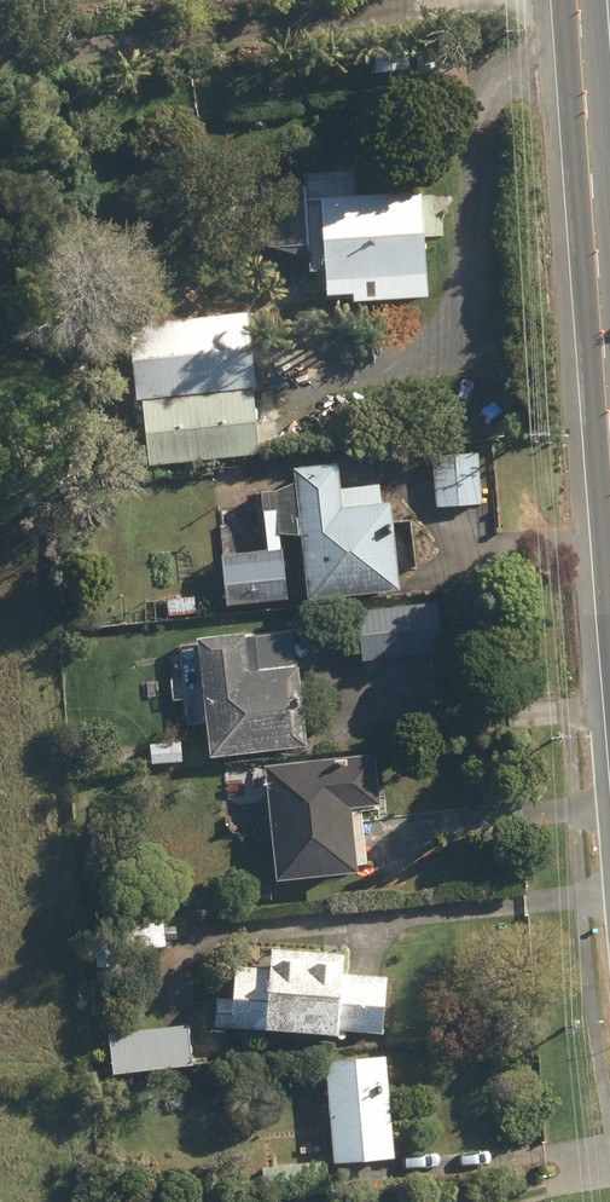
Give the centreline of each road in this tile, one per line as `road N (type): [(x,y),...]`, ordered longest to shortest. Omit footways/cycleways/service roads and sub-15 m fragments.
road 1 (secondary): [(609,376),(585,0)]
road 2 (track): [(590,77),(517,80),(500,92),(485,143),(461,342)]

